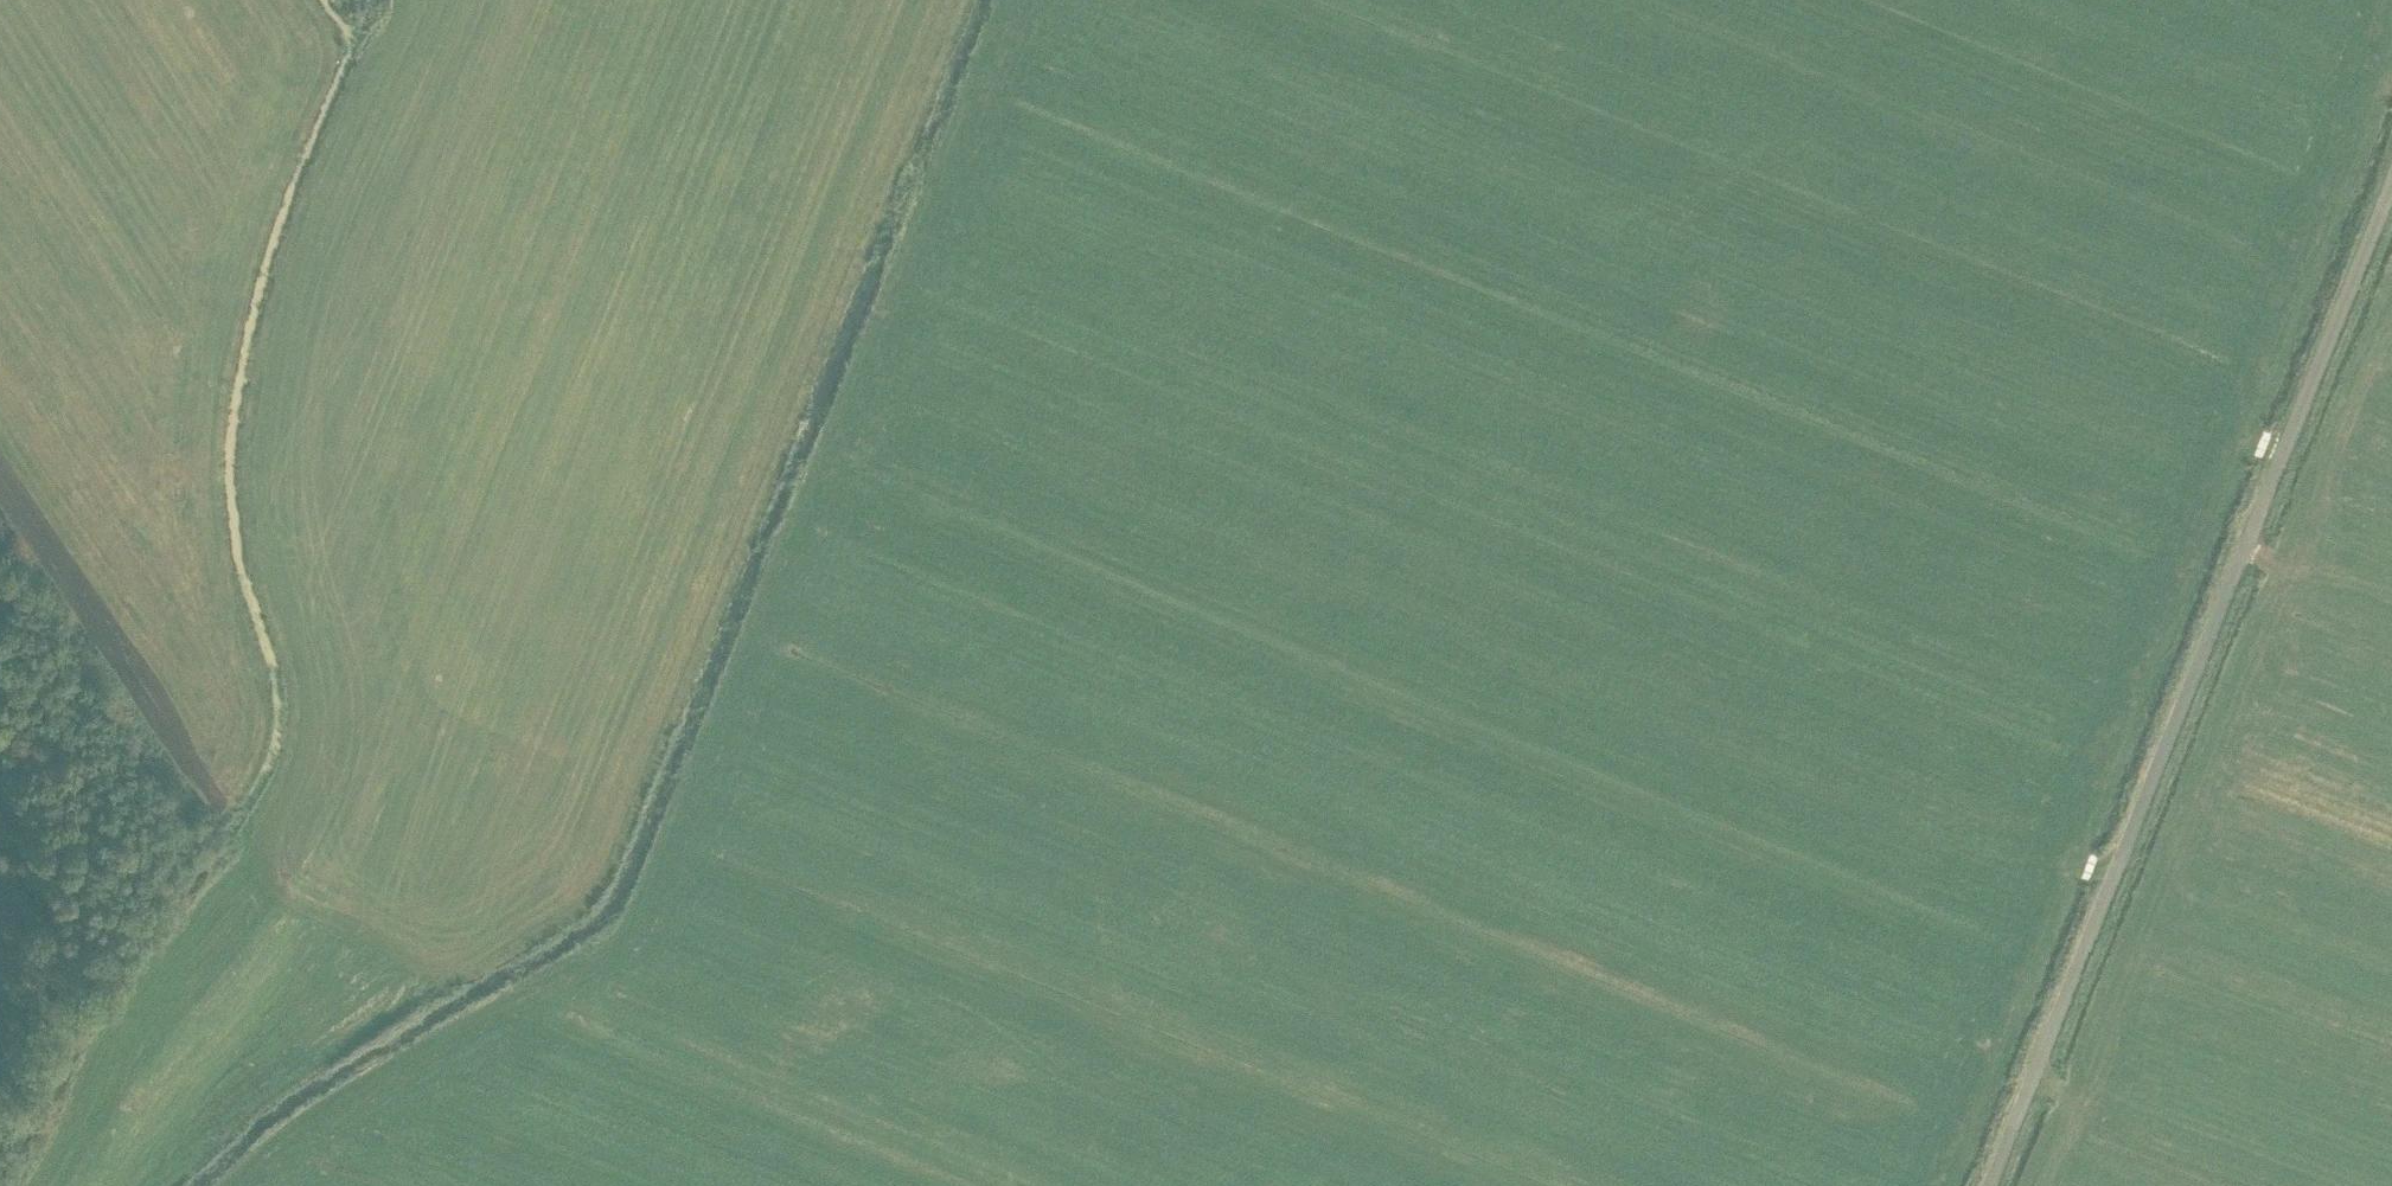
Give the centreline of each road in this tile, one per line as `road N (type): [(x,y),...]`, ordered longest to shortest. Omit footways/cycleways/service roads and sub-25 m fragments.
road 1 (unclassified): [(1985,1185),(2391,184)]

